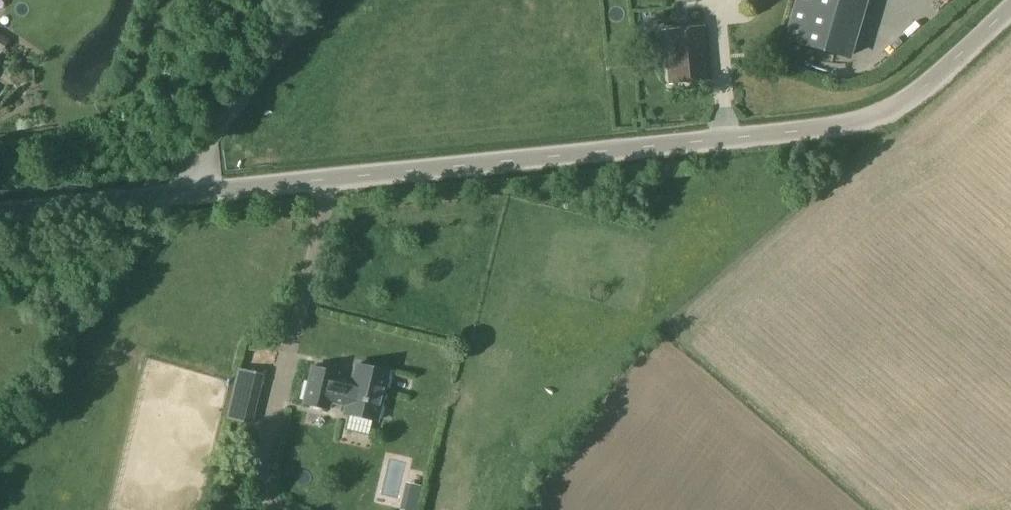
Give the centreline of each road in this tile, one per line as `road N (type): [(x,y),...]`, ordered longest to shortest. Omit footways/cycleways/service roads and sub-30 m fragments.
road 1 (unclassified): [(0,213),(843,127),(916,95),(1010,8)]

